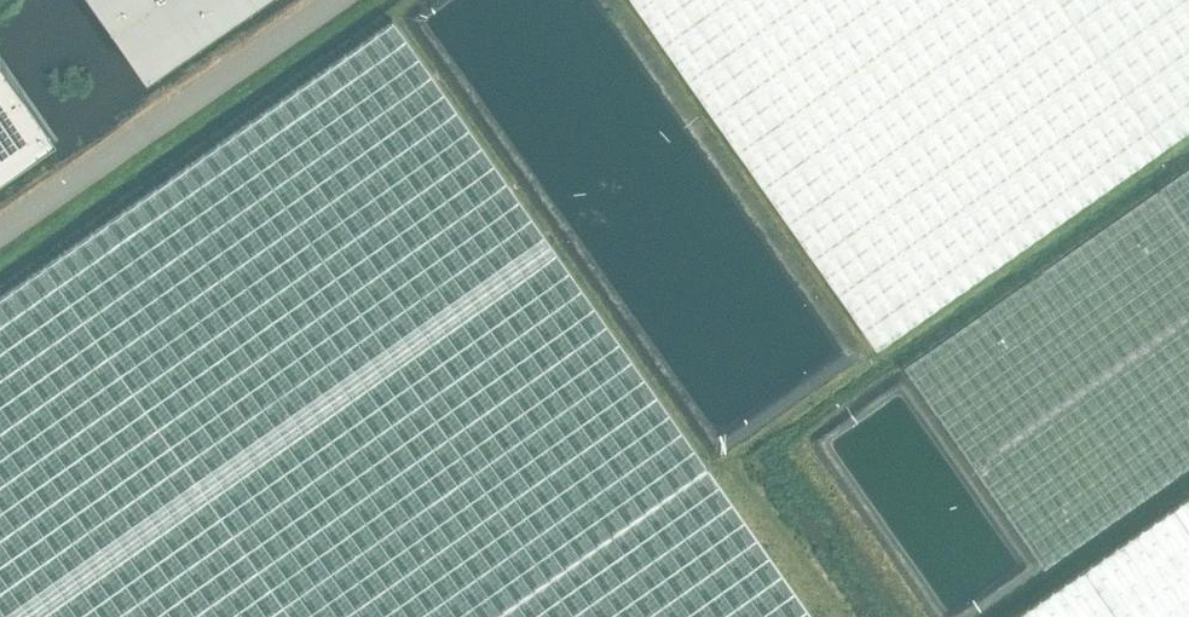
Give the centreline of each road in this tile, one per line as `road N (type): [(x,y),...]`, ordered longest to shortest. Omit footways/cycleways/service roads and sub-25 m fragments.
road 1 (unclassified): [(0,232),(334,0)]

